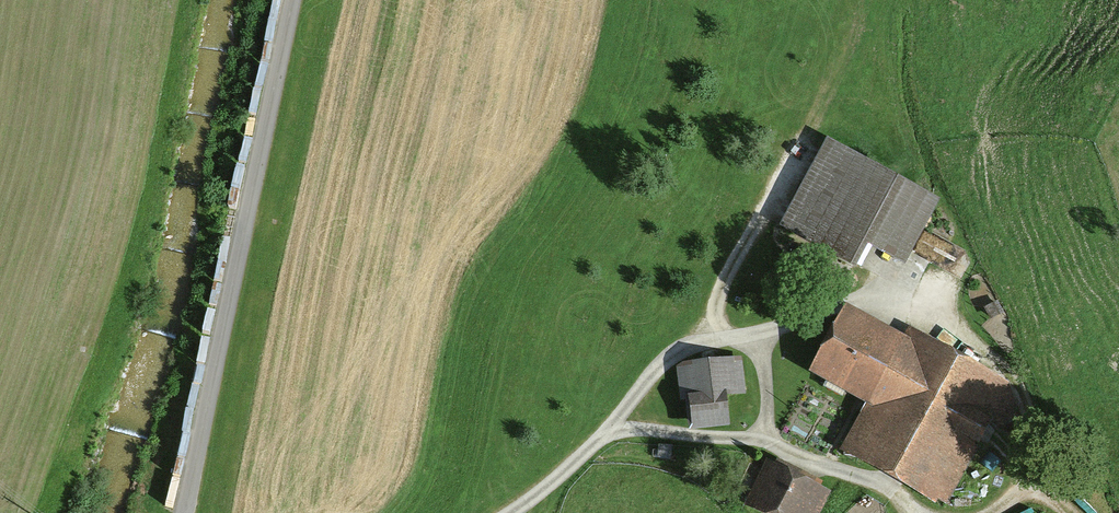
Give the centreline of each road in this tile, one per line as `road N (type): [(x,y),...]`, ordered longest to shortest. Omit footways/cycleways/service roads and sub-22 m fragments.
road 1 (track): [(291,0),(183,512)]
road 2 (track): [(511,512),(611,431),(665,367),(714,346),(838,322)]
road 3 (track): [(916,512),(874,487),(767,447),(611,431)]

